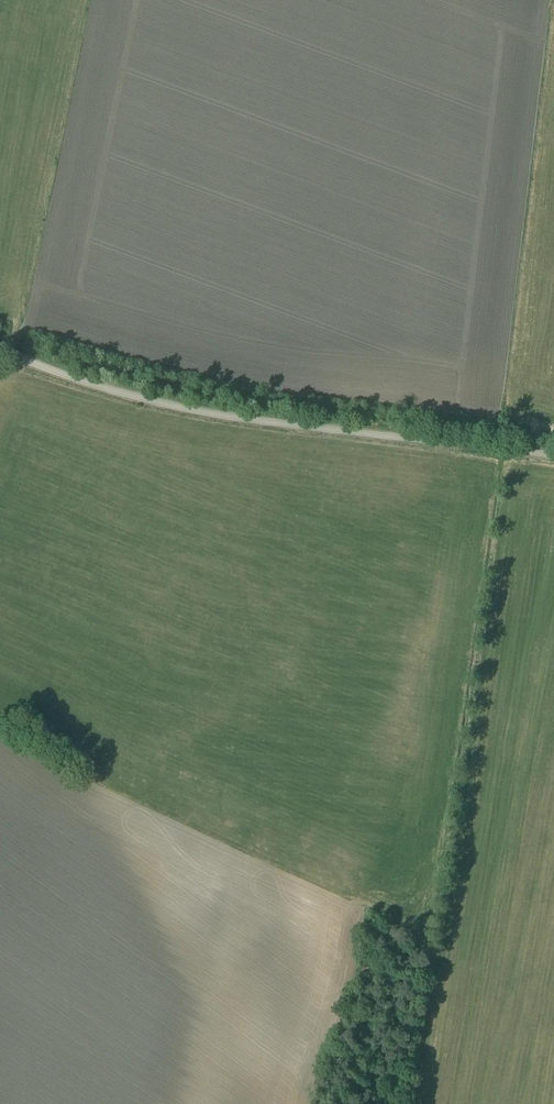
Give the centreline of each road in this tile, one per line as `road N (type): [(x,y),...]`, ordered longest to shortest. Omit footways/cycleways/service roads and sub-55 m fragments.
road 1 (unclassified): [(553,455),(224,416),(0,352)]

